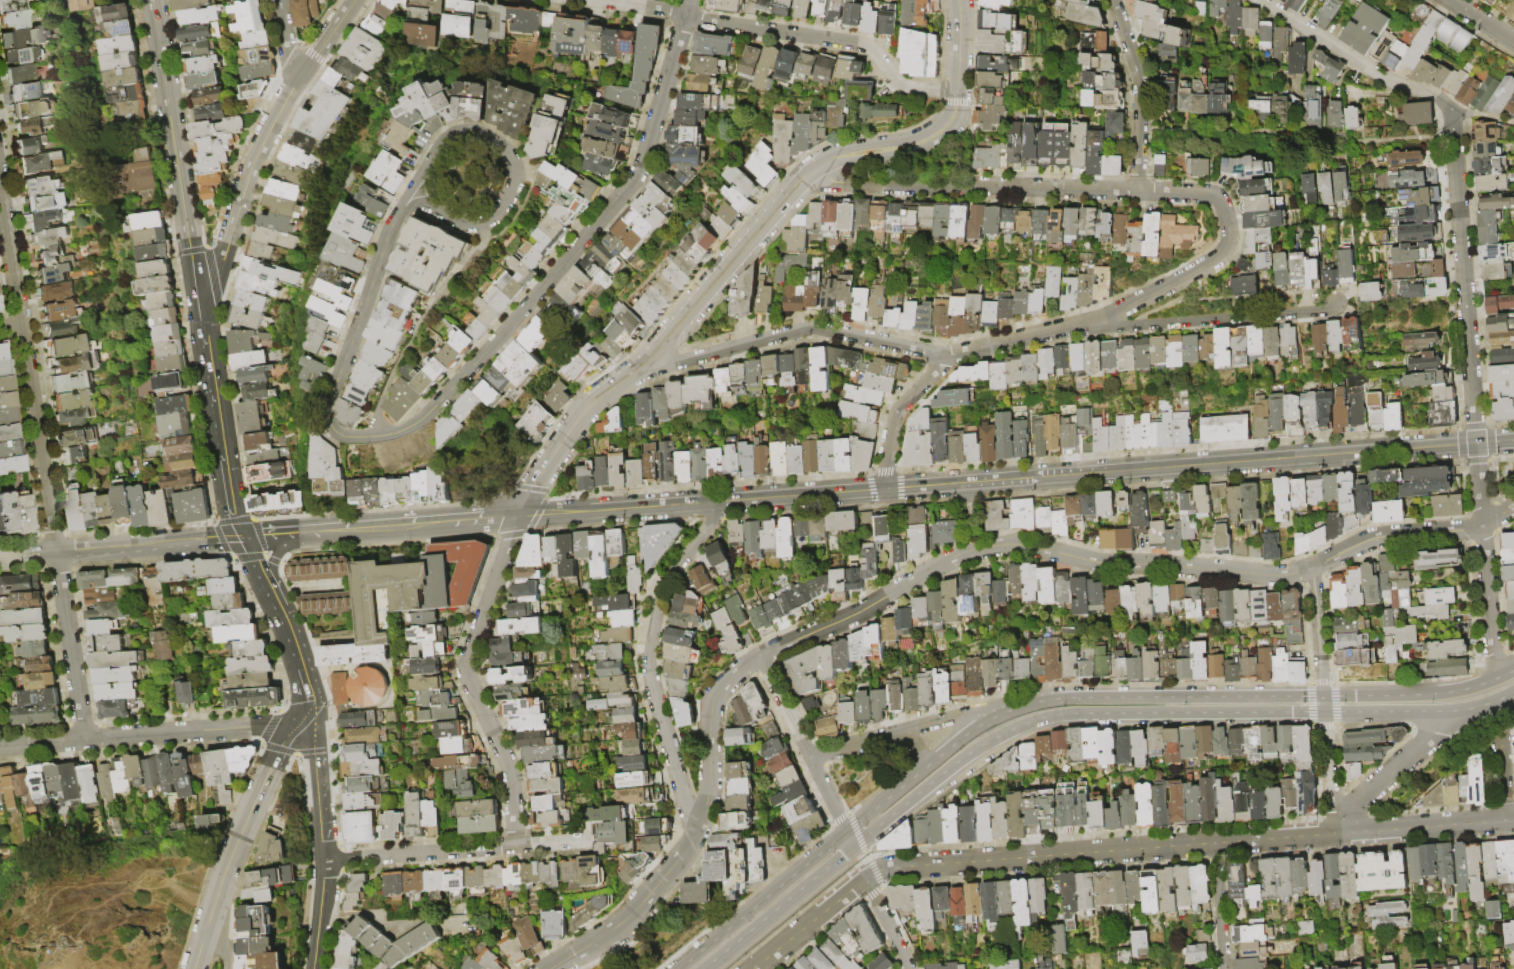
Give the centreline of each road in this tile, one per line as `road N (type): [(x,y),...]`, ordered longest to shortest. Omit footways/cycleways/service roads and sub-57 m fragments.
road 1 (residential): [(1513,506),(1464,529),(1372,540),(1280,577),(1103,565),(1014,545),(933,568),(862,613),(745,666),(720,690),(710,713),(708,800),(686,845),(619,925),(554,968)]
road 2 (primary): [(1513,671),(1441,694),(1065,699),(1011,710),(954,744),(679,968)]
road 3 (primary): [(704,968),(952,766),(1018,726),(1087,714),(1454,711),(1513,692)]
road 4 (secondary): [(1513,440),(718,499)]
road 5 (tertiary): [(1513,821),(893,869),(852,889),(754,968)]
road 6 (residential): [(1332,312),(1117,325),(1103,319),(954,358),(816,329),(682,363),(660,360)]
road 7 (residential): [(691,0),(636,178),(432,418),(399,435),(351,436),(339,426),(338,393)]
road 8 (residential): [(1103,319),(1225,254),(1231,229),(1219,197),(838,182),(816,169)]
road 9 (residential): [(0,196),(85,739)]
road 10 (residential): [(1465,304),(1494,680)]
road 11 (residential): [(958,92),(905,89),(863,46),(605,0)]
road 12 (residential): [(520,516),(466,673),(508,761),(517,847)]
road 13 (residential): [(718,499),(663,589),(651,666),(682,799),(702,817)]
road 14 (tertiary): [(816,169),(788,184),(643,354),(584,399),(581,413)]
road 15 (tertiary): [(581,413),(660,360),(816,169)]
road 16 (tertiary): [(195,282),(152,0)]
road 17 (residential): [(453,213),(491,224),(519,193),(518,159),(484,132),(456,135),(432,172),(435,200),(453,213)]
road 18 (residential): [(323,860),(596,842)]
road 19 (tertiary): [(312,968),(323,845),(307,702)]
road 20 (tertiary): [(241,535),(195,282)]
road 21 (residential): [(1260,0),(1388,81),(1436,96),(1453,137)]
road 22 (tertiary): [(195,282),(216,273),(251,170),(301,73)]
road 23 (residential): [(307,702),(272,725),(85,739)]
road 24 (residential): [(760,658),(853,847)]
road 25 (secondary): [(718,499),(520,516)]
road 26 (residential): [(338,393),(407,210)]
road 27 (residential): [(1113,0),(1139,81),(1138,190)]
road 28 (secondary): [(241,535),(56,552)]
road 29 (tertiary): [(816,169),(933,138),(956,112),(958,92)]
road 30 (residential): [(1454,711),(1353,806),(1337,835)]
road 31 (secondary): [(285,533),(453,522)]
road 32 (residential): [(1453,137),(1465,304)]
road 33 (residential): [(954,358),(896,413),(884,488)]
road 34 (secondary): [(238,841),(307,702)]
road 35 (residential): [(1028,705),(896,733)]
road 36 (residential): [(1323,697),(1313,567)]
road 37 (residential): [(1215,844),(1223,968)]
road 38 (residential): [(1324,712),(1337,835)]

